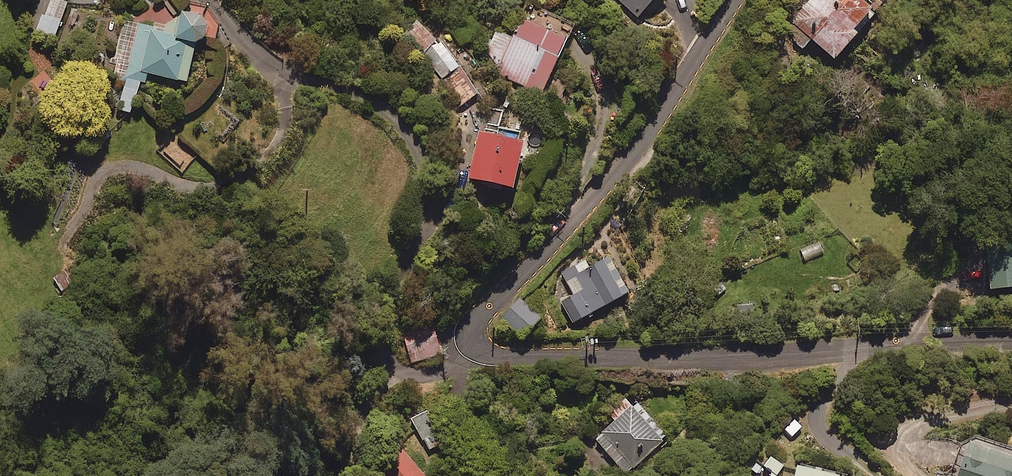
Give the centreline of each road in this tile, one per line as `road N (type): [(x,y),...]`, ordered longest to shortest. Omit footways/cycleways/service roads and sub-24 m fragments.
road 1 (residential): [(1011,341),(636,361),(486,355),(471,341)]
road 2 (residential): [(731,0),(620,167),(475,319),(471,341)]

